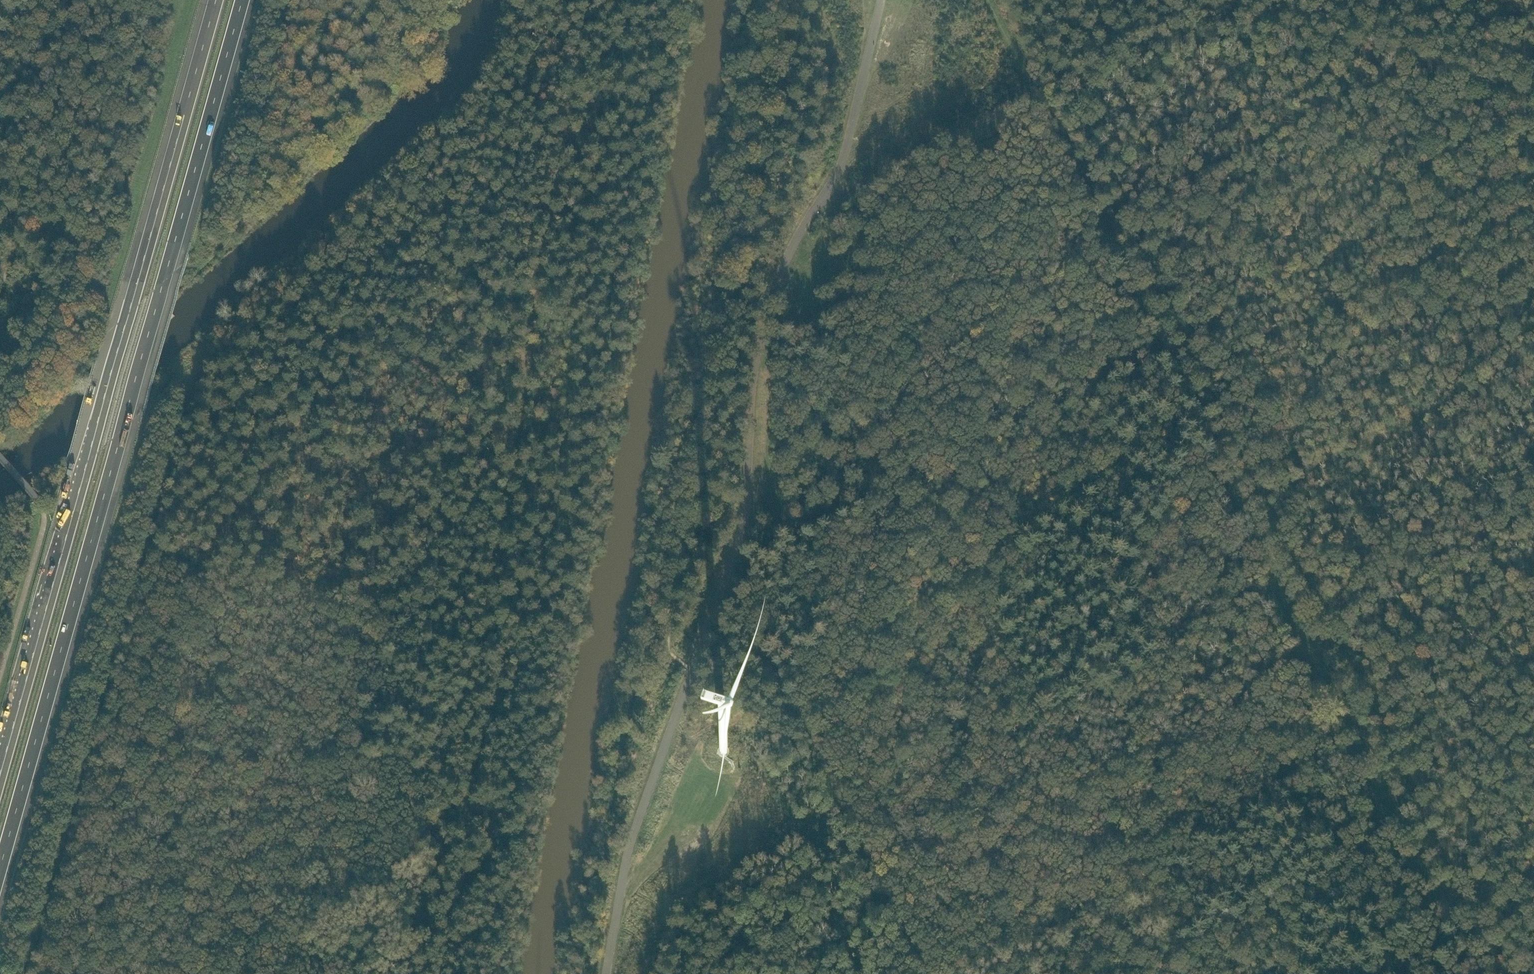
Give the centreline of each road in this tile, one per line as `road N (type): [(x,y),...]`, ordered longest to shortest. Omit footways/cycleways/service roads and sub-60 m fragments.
road 1 (motorway): [(0,870),(250,0)]
road 2 (motorway): [(219,0),(0,776)]
road 3 (track): [(822,201),(850,144),(882,0)]

